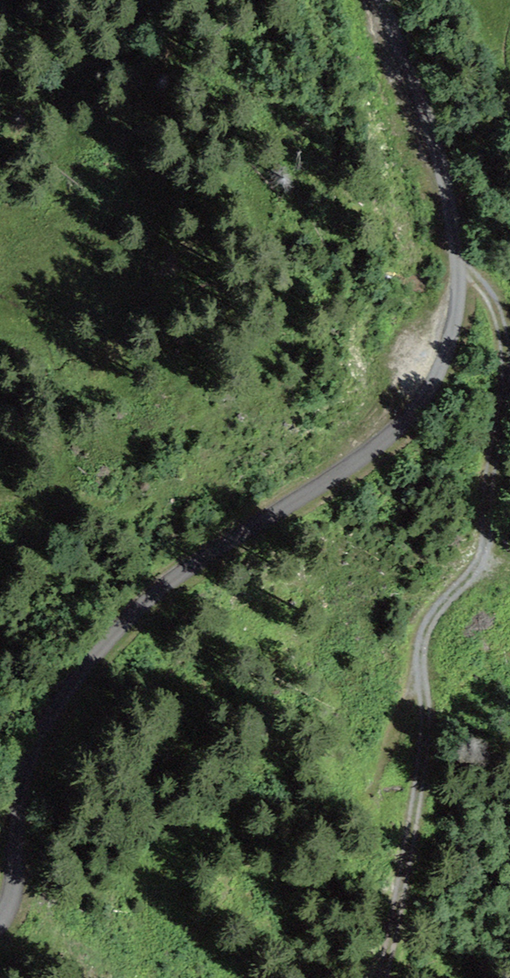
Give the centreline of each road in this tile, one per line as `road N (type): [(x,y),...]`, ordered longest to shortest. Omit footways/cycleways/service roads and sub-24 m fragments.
road 1 (unclassified): [(385,0),(451,188),(462,265),(452,345),(425,407),(369,456),(147,600),(78,674),(36,742),(12,901),(0,917)]
road 2 (track): [(509,464),(371,977)]

